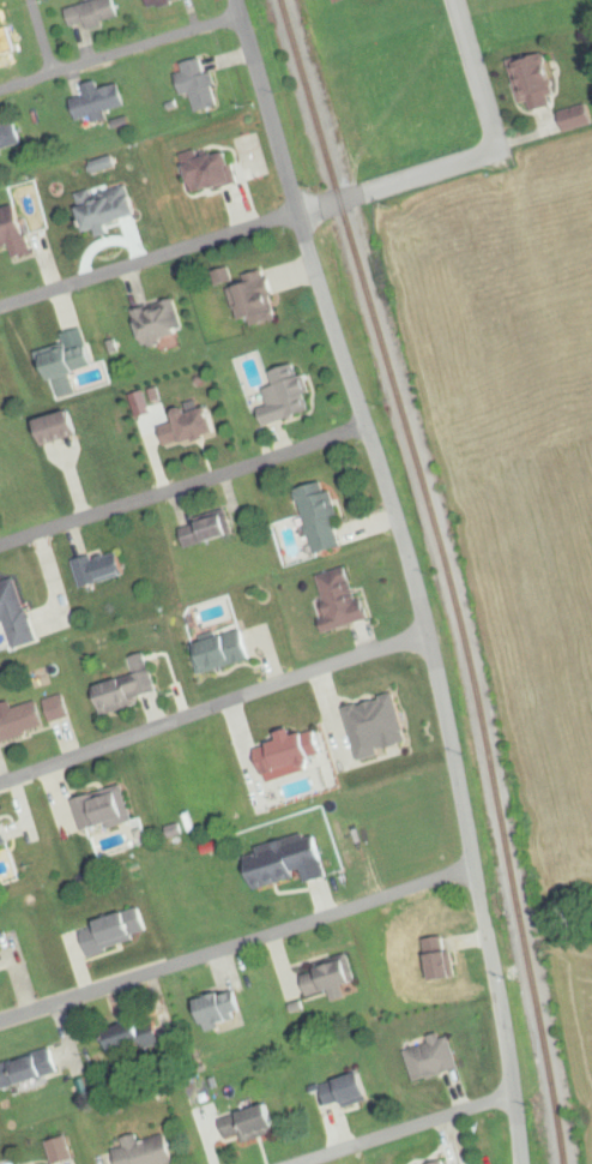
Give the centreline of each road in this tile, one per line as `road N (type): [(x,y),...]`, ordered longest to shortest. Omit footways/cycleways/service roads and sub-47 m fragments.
road 1 (residential): [(238,19),(427,636),(500,1014),(518,1163)]
road 2 (residential): [(472,870),(0,1023)]
road 3 (residential): [(427,636),(0,785)]
road 4 (residential): [(364,432),(0,549)]
road 5 (residential): [(451,0),(496,151),(295,216)]
road 6 (residential): [(295,216),(0,310)]
road 7 (residential): [(238,19),(0,92)]
road 8 (residential): [(511,1097),(305,1163)]

